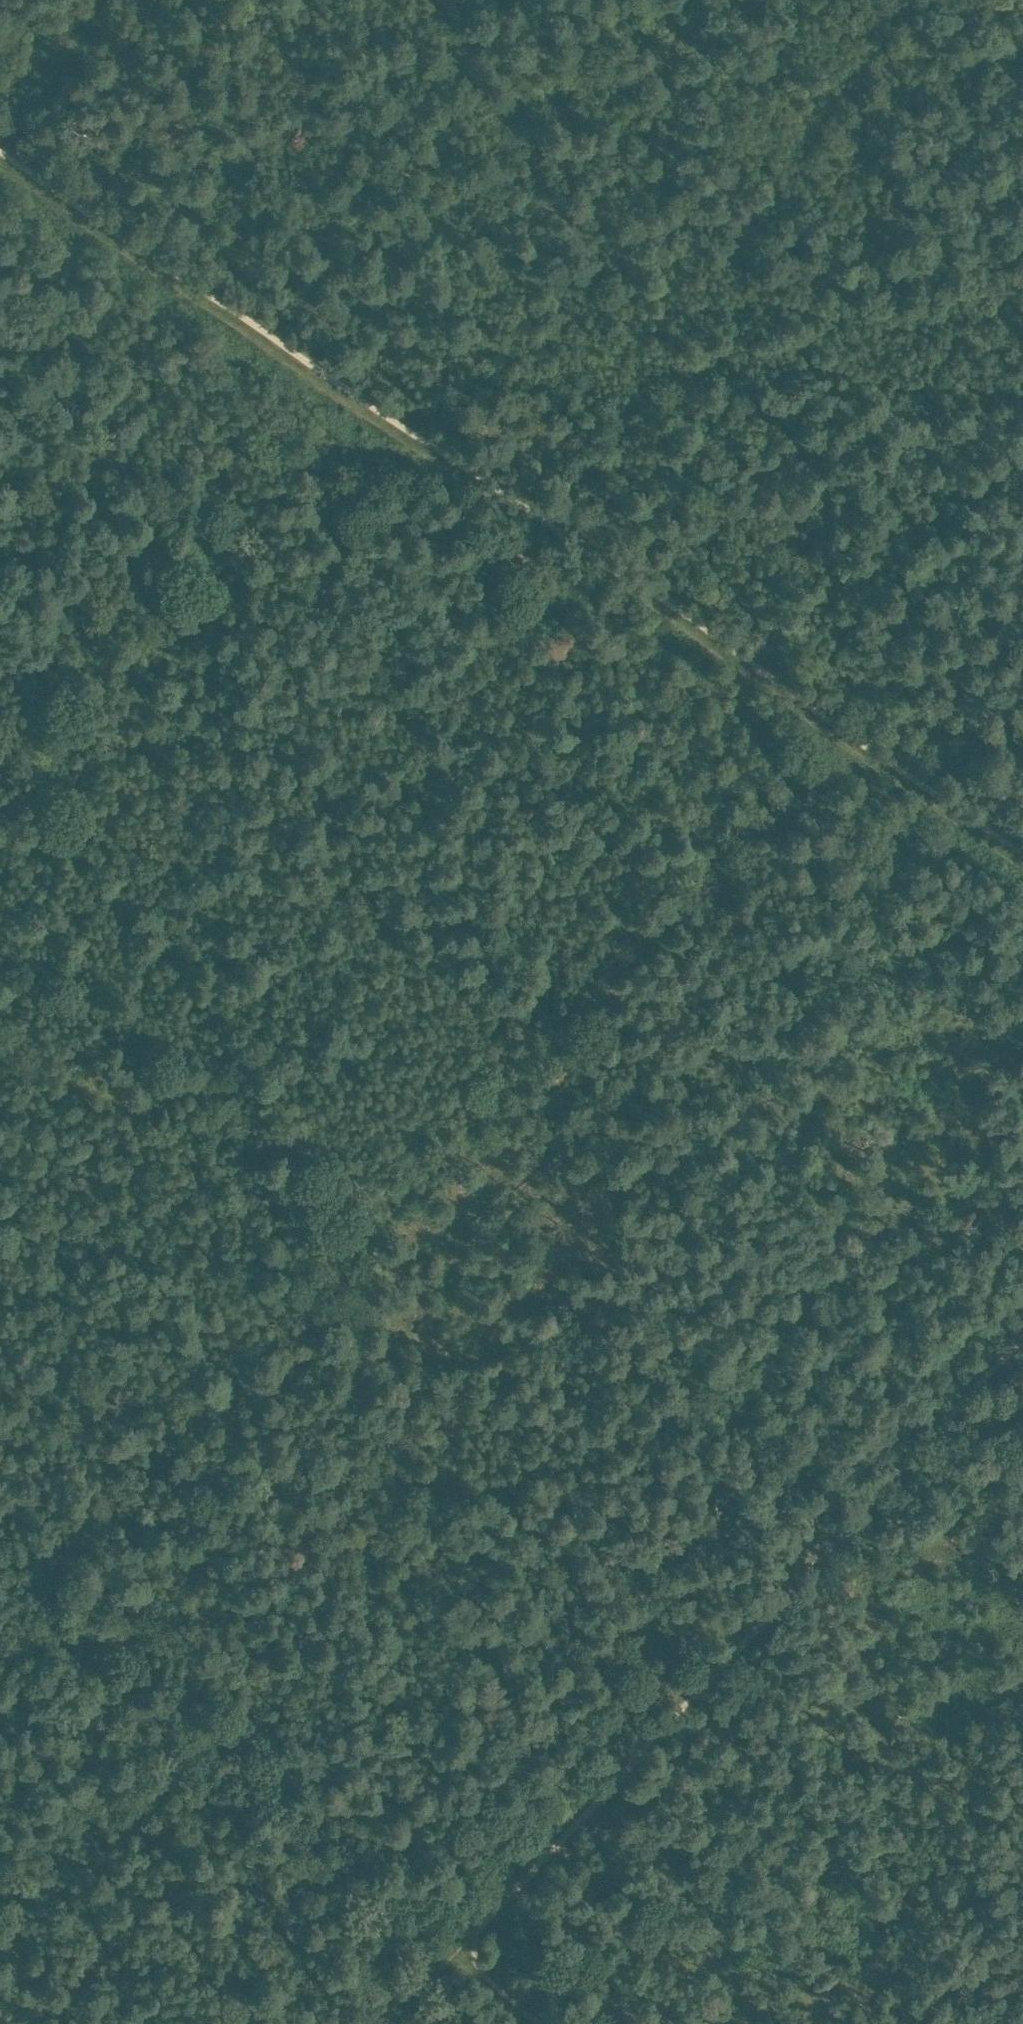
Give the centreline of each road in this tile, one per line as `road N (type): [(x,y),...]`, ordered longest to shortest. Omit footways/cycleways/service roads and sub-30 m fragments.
road 1 (track): [(1022,867),(0,167)]
road 2 (track): [(477,1927),(1022,1323)]
road 3 (track): [(477,1927),(383,2023)]

